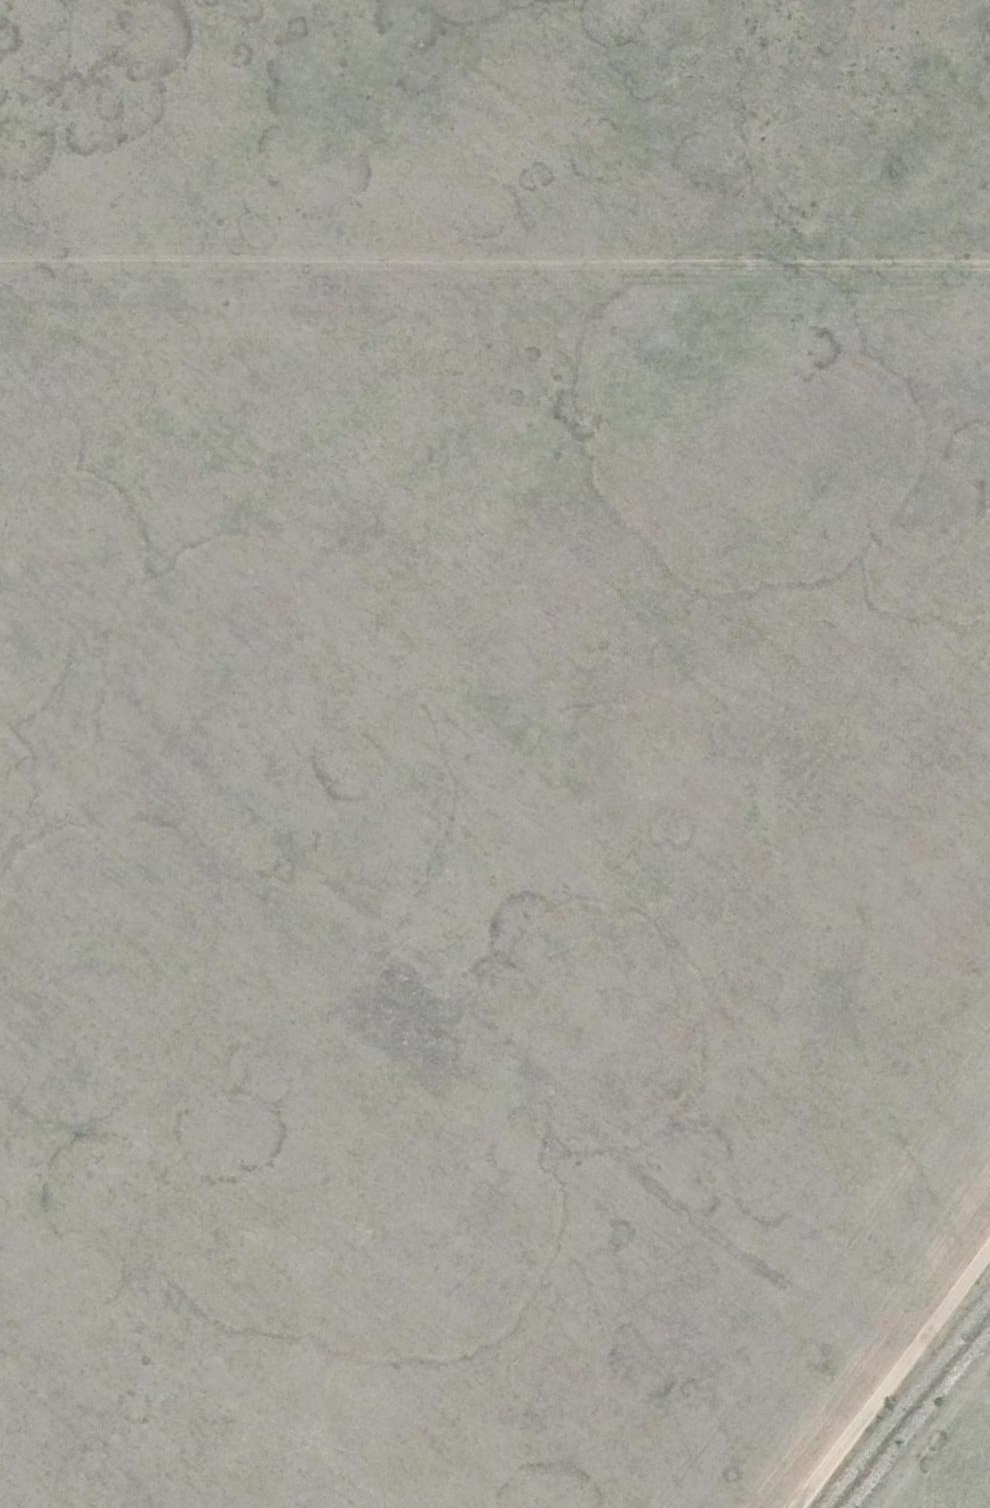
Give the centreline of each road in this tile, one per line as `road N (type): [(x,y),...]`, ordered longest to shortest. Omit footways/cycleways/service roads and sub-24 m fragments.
road 1 (track): [(799,1507),(989,1250)]

